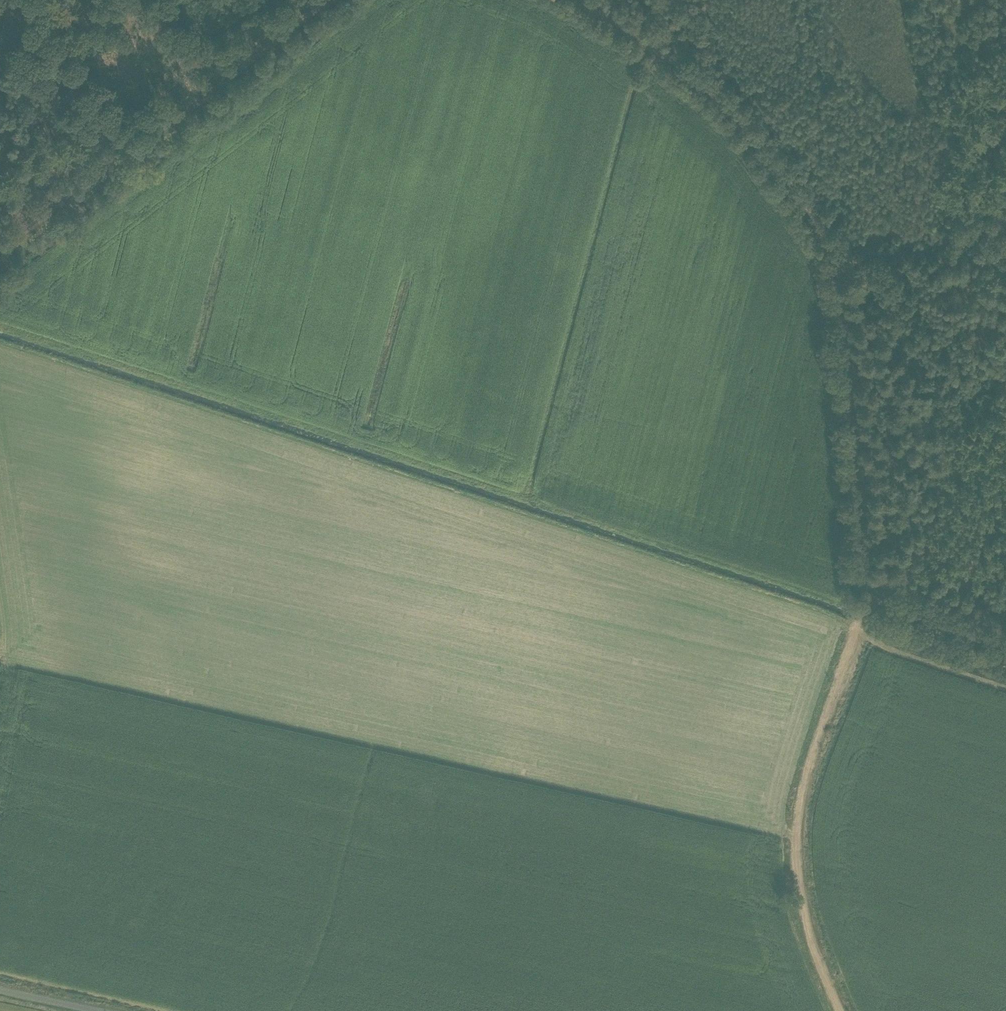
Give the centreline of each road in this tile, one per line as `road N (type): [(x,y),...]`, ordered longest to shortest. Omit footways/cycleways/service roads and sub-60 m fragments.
road 1 (track): [(867,599),(835,259),(777,163),(718,100),(576,0)]
road 2 (track): [(867,599),(805,779),(795,843),(805,918),(840,1010)]
road 3 (track): [(0,247),(317,0)]
road 4 (track): [(1005,645),(867,599)]

